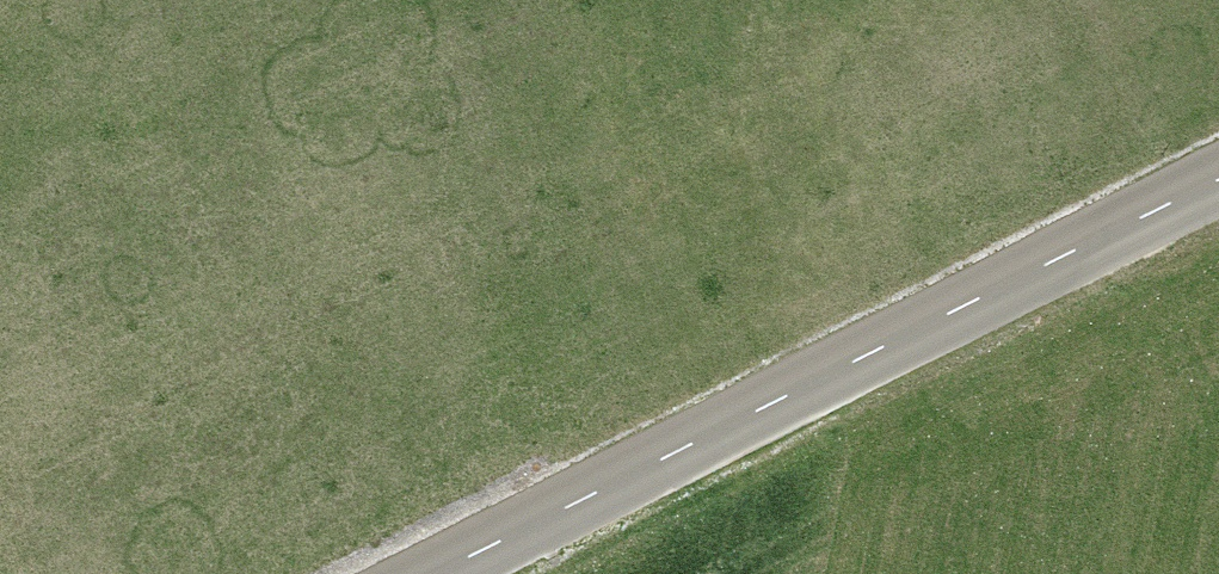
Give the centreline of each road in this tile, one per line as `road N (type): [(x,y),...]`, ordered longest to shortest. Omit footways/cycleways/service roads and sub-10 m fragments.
road 1 (motorway): [(0,374),(840,0)]
road 2 (unclassified): [(1218,181),(435,573)]

